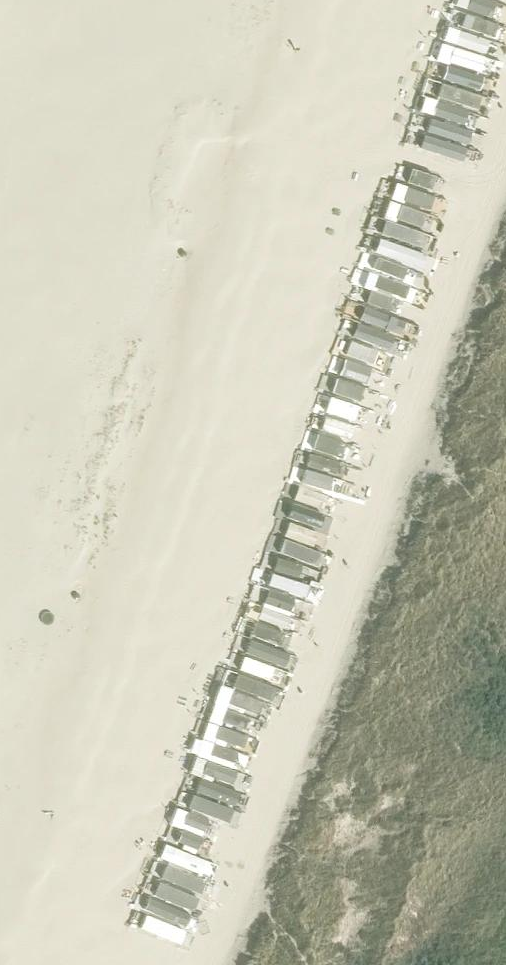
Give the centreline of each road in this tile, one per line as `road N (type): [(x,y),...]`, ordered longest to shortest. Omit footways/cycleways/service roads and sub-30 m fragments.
road 1 (track): [(505,124),(202,964)]

